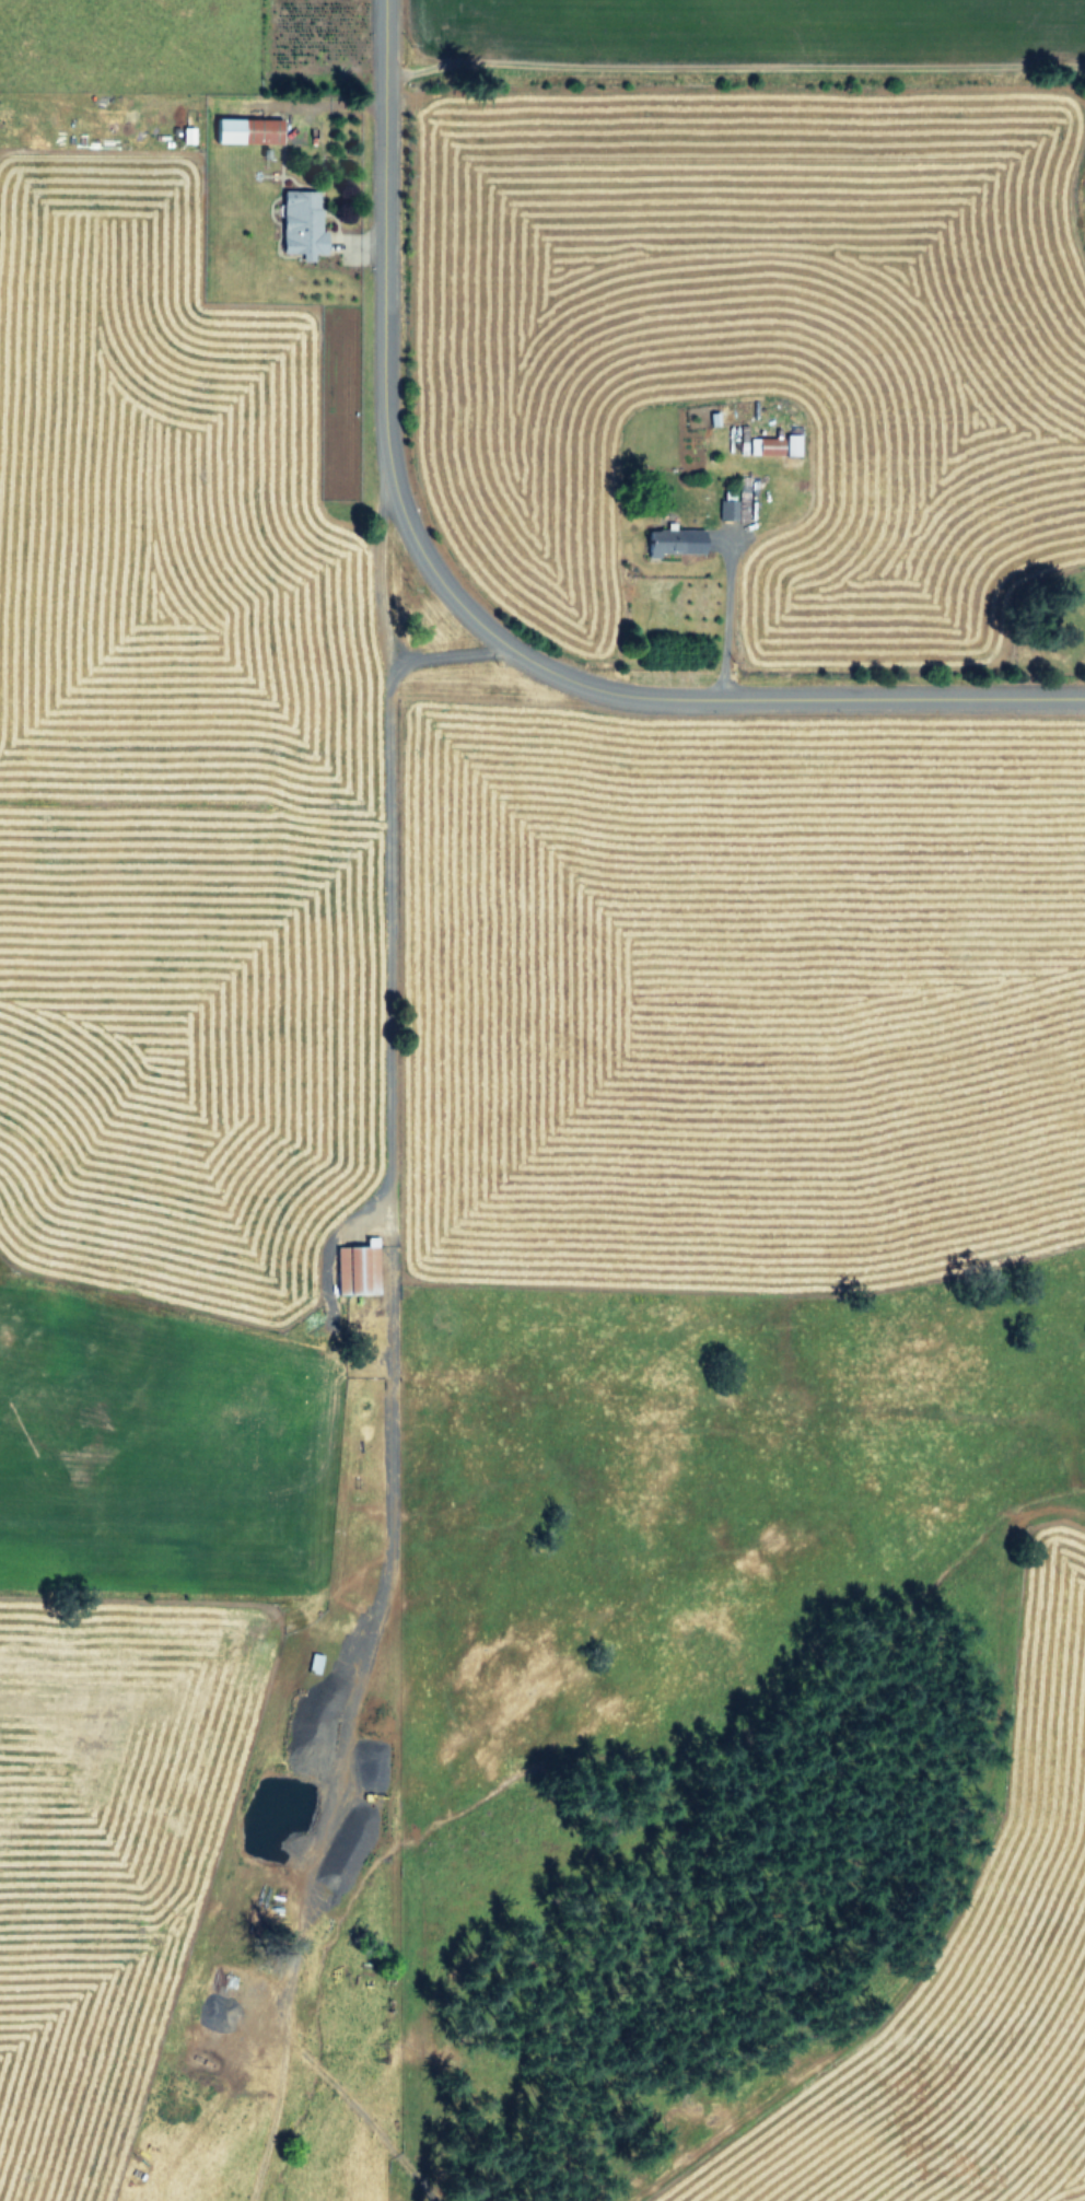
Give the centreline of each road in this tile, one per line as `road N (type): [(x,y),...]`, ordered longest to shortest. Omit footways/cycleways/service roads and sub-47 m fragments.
road 1 (track): [(387,1248),(386,1585),(351,1653),(324,1748),(322,1837),(292,1995),(278,2133),(259,2200)]
road 2 (tertiary): [(1084,702),(670,699),(581,686),(489,634),(440,586),(406,532),(387,473)]
road 3 (tertiary): [(387,473),(380,410),(381,0)]

